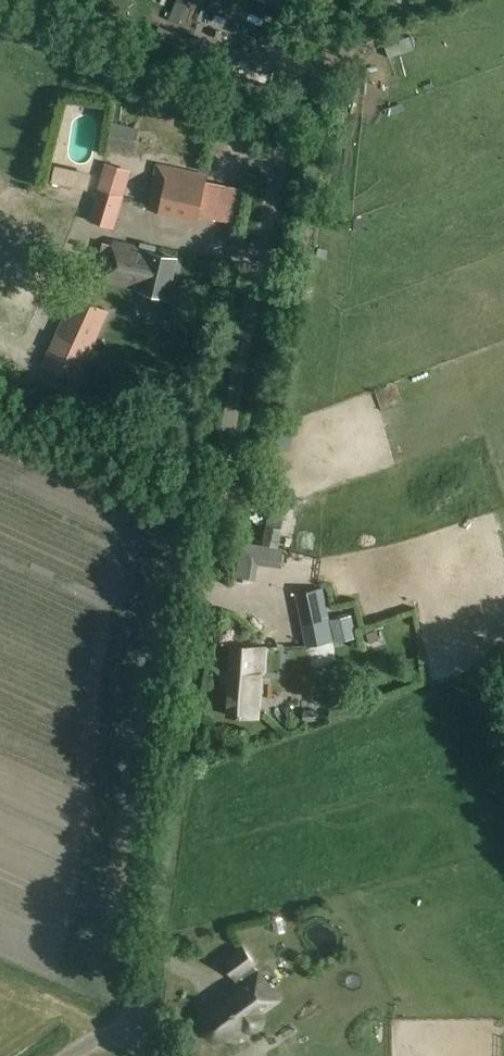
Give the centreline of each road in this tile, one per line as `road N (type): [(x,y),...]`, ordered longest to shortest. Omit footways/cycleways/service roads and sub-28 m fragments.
road 1 (unclassified): [(143,1022),(187,670),(240,369),(279,159),(327,0)]

